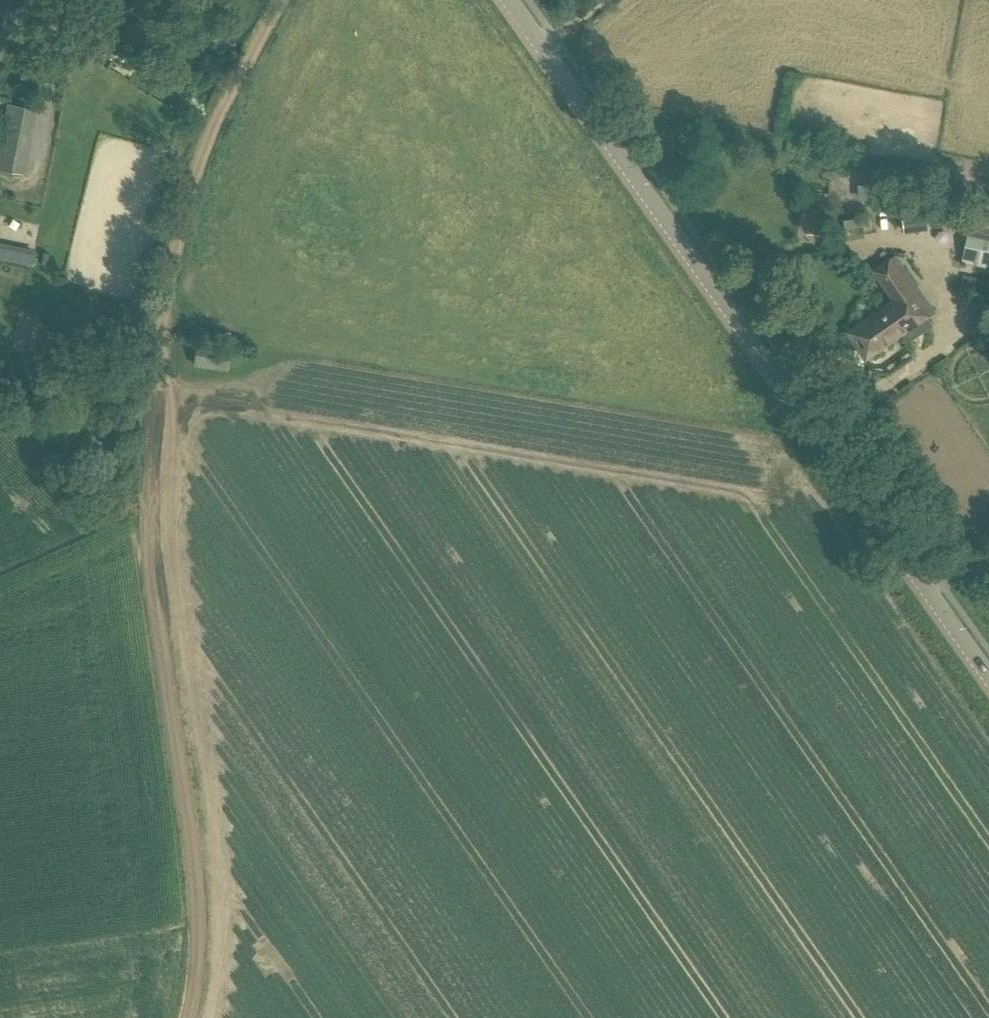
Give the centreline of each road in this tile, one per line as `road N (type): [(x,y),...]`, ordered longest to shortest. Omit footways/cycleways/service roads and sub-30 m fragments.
road 1 (track): [(184,1017),(194,933),(192,836),(136,523),(146,409),(183,219),(216,117),(282,0)]
road 2 (unclassified): [(510,0),(988,675)]

